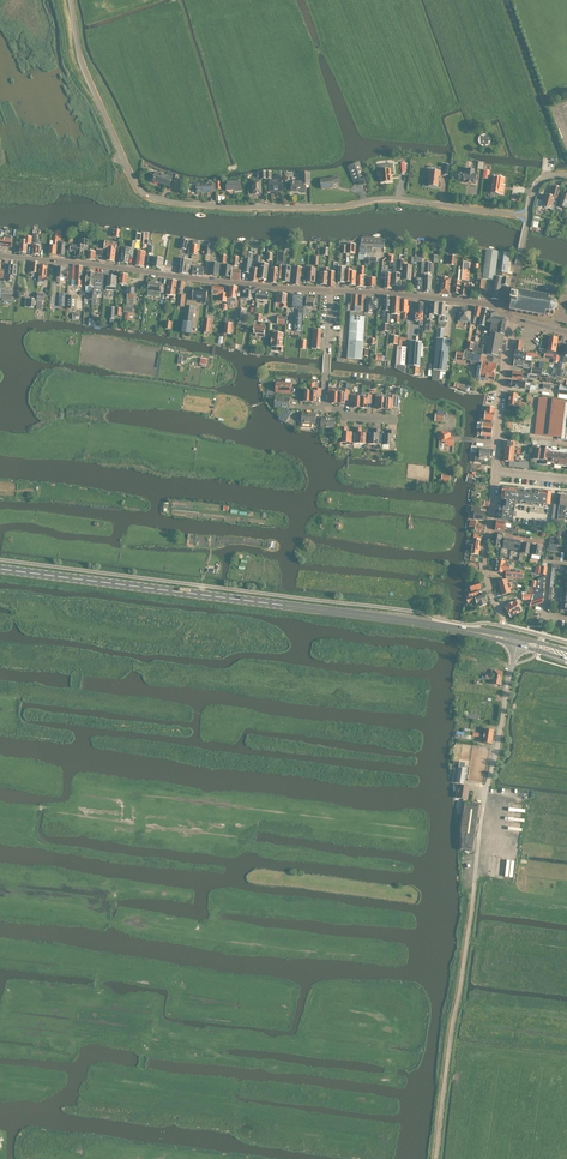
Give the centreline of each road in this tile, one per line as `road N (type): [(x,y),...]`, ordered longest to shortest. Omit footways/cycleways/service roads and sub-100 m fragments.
road 1 (unclassified): [(434,1158),(485,793),(516,644)]
road 2 (primary): [(449,627),(0,567)]
road 3 (residential): [(528,215),(396,197),(252,206),(144,193)]
road 4 (tertiary): [(330,290),(0,254)]
road 5 (unclassified): [(144,193),(85,73),(70,0)]
road 6 (tertiary): [(502,306),(330,290)]
road 7 (residential): [(495,471),(513,317)]

